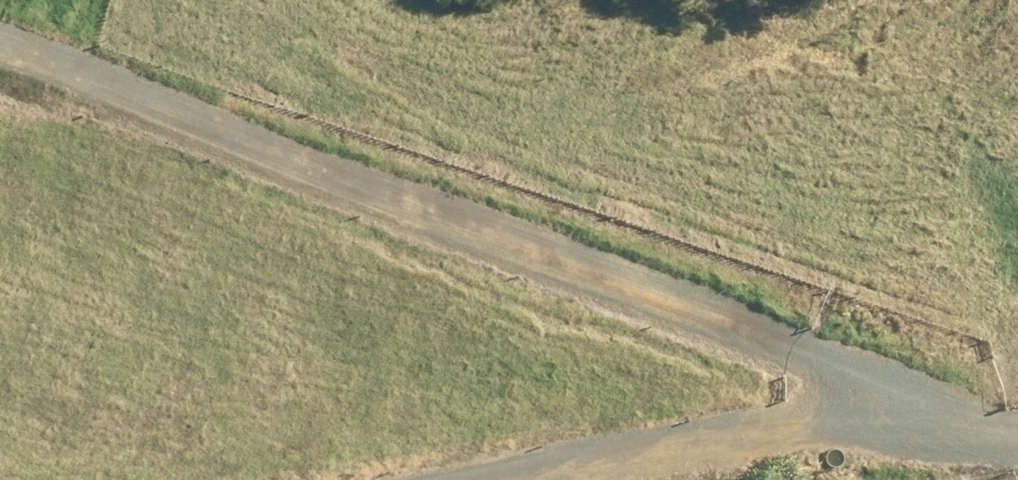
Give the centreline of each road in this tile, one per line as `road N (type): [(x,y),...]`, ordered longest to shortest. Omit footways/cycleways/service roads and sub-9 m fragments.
road 1 (track): [(0,67),(169,130),(969,388),(1017,383)]
road 2 (track): [(385,479),(969,388)]

